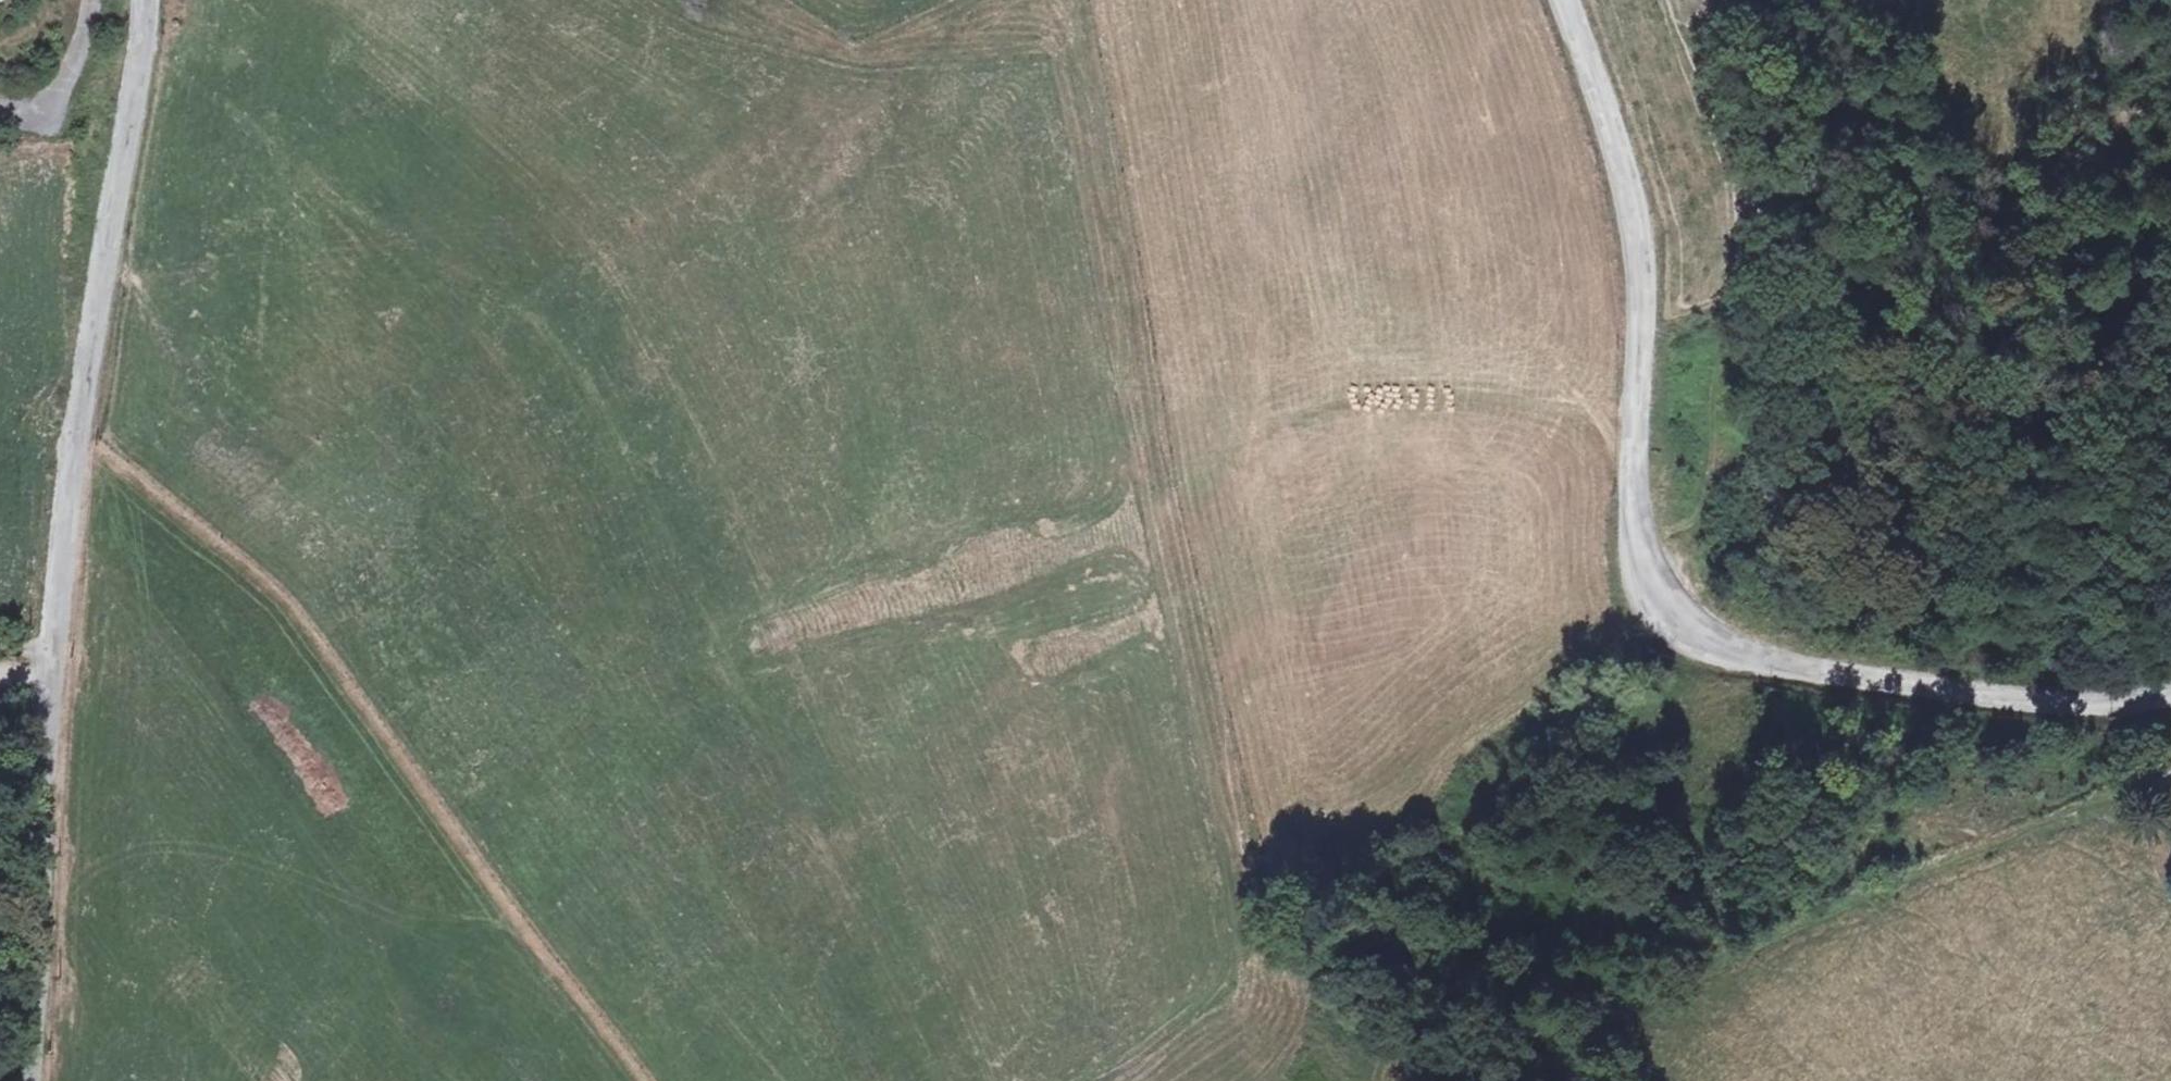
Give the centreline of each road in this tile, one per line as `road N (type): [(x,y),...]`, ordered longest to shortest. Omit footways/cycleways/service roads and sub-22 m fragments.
road 1 (tertiary): [(1566,0),(1638,221),(1636,540),(1645,580),(1665,614),(1702,646),(1917,687),(2120,705),(2170,696)]
road 2 (unclassified): [(144,0),(48,671),(46,857),(30,1080)]

